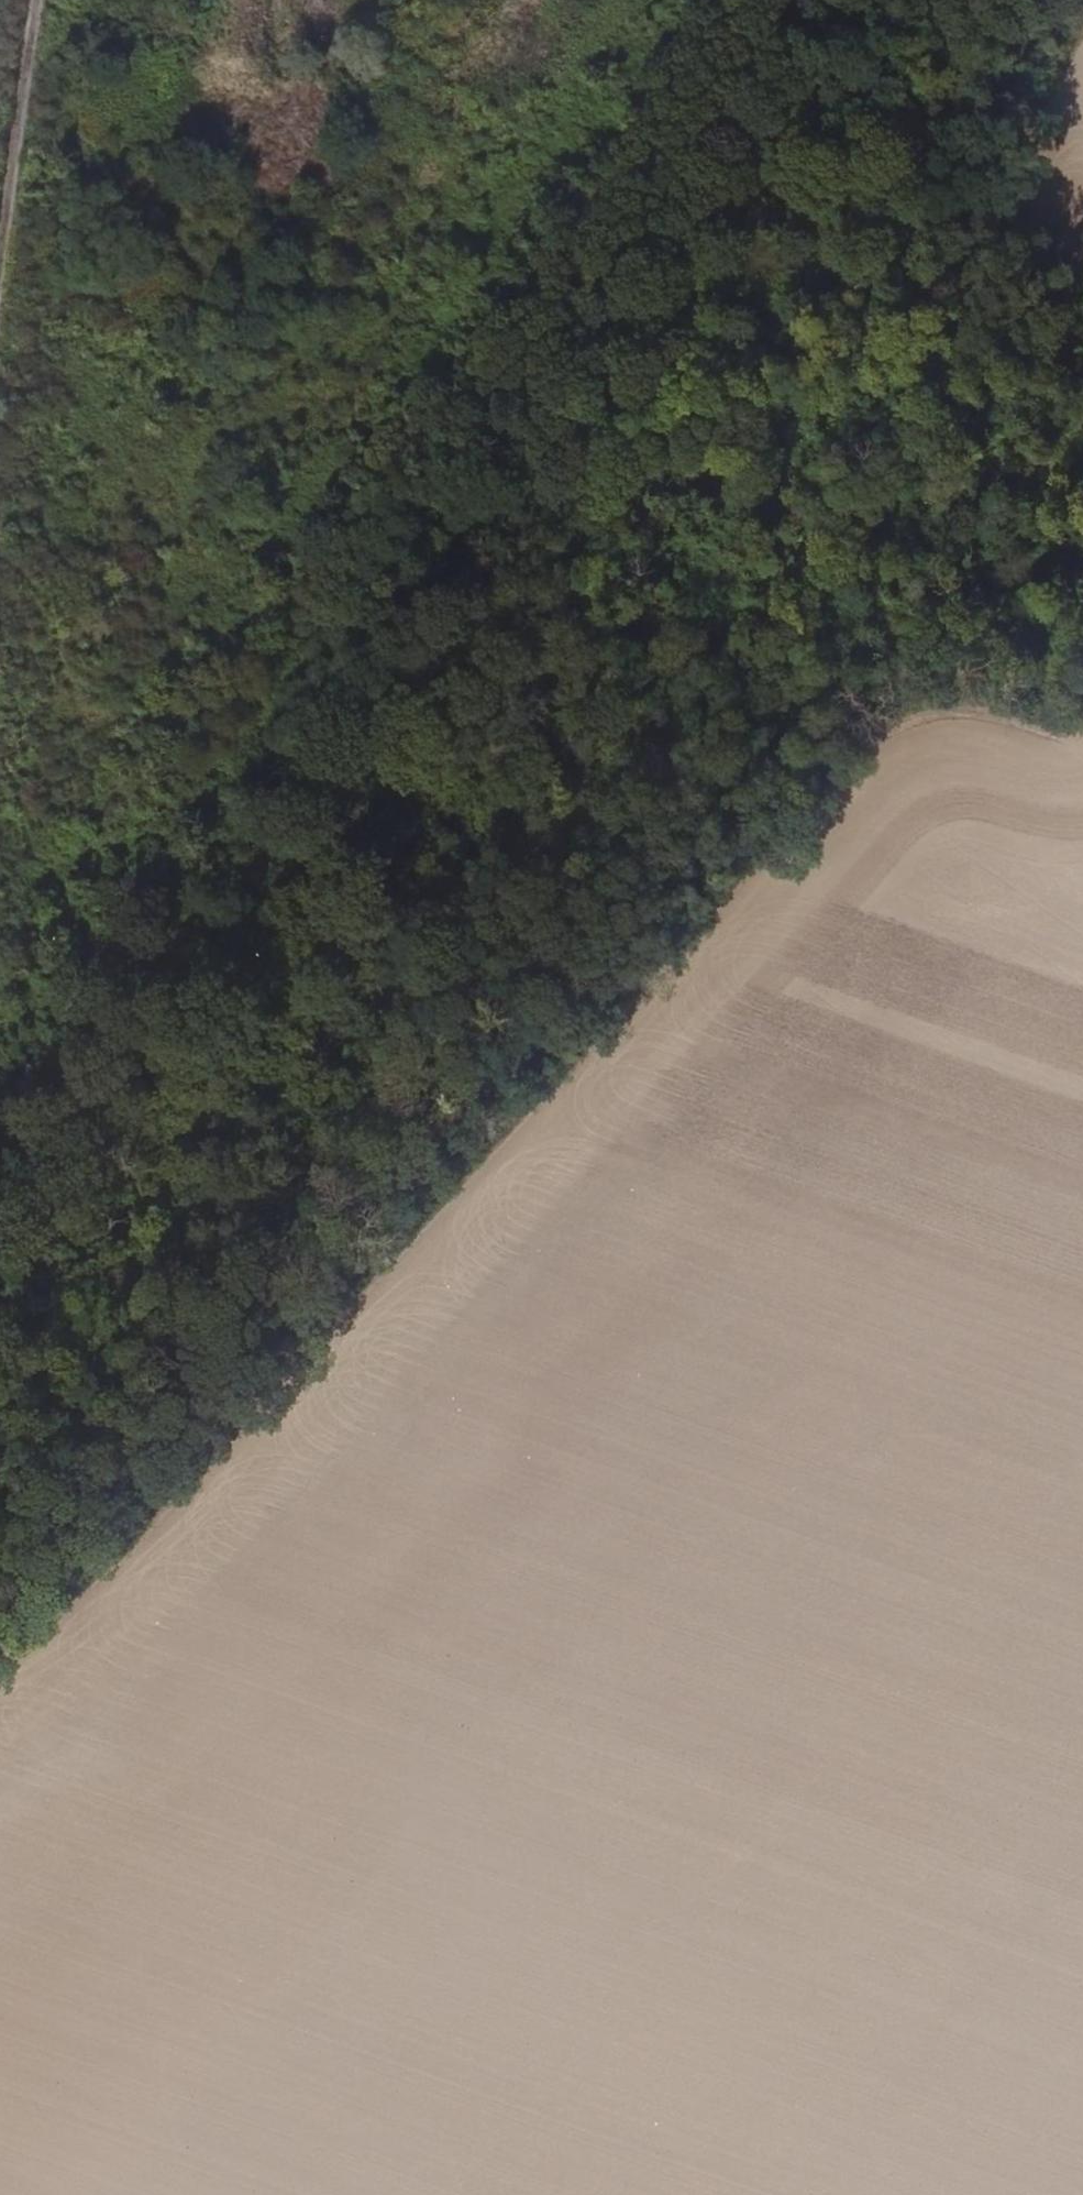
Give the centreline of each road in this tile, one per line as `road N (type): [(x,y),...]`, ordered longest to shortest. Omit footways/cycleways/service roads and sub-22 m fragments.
road 1 (track): [(0,204),(33,0)]

